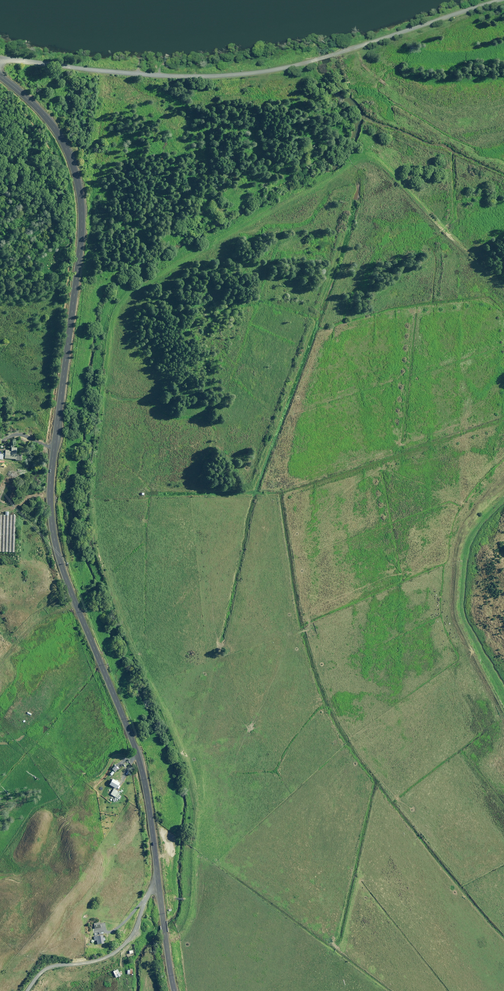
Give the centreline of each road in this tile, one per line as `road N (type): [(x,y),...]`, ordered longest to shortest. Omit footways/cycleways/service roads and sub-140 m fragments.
road 1 (tertiary): [(159,886),(141,767),(52,523),(79,246),(75,181),(49,125),(0,82)]
road 2 (unclassified): [(0,64),(219,78),(268,73),(503,3)]
road 3 (residential): [(159,886),(149,889),(116,950),(49,968),(26,990)]

